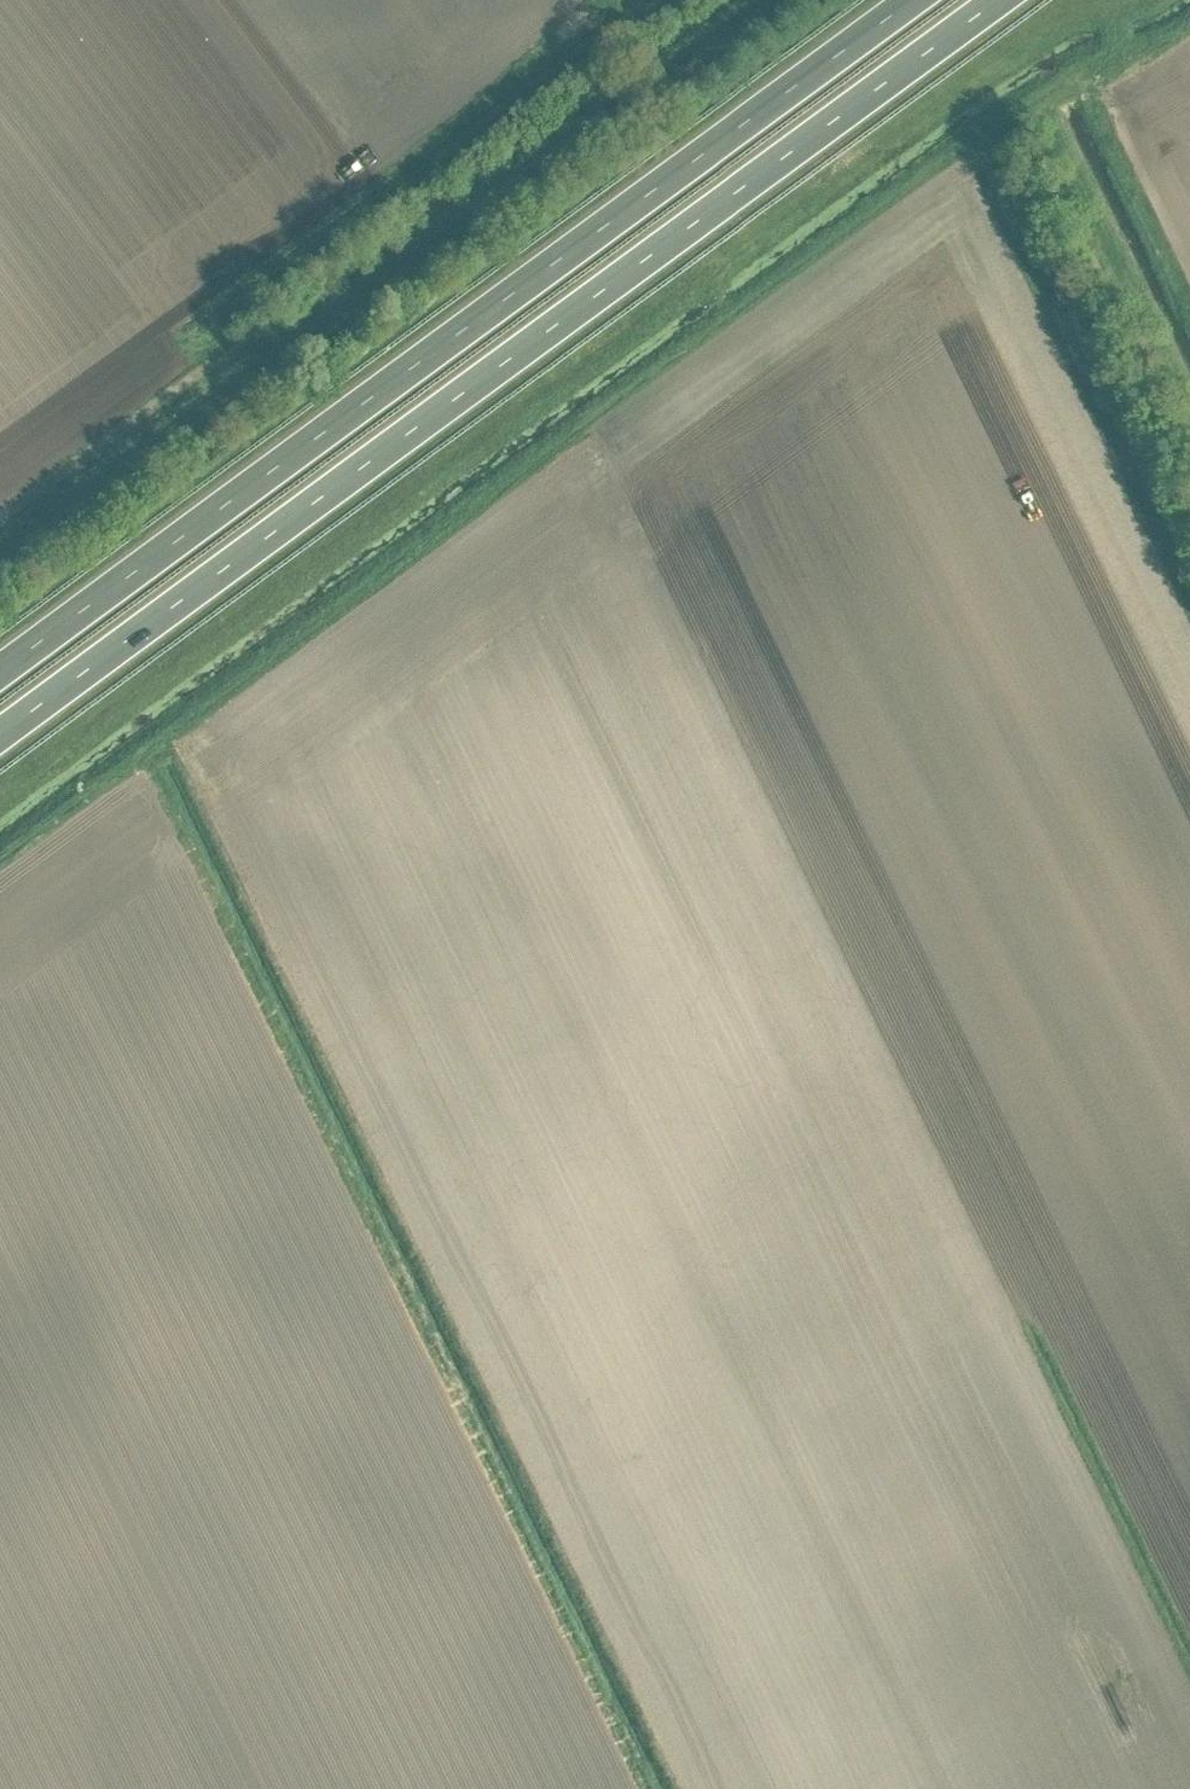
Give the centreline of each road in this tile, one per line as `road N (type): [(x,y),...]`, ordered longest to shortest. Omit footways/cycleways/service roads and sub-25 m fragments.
road 1 (trunk): [(0,738),(1003,0)]
road 2 (trunk): [(916,0),(0,673)]

